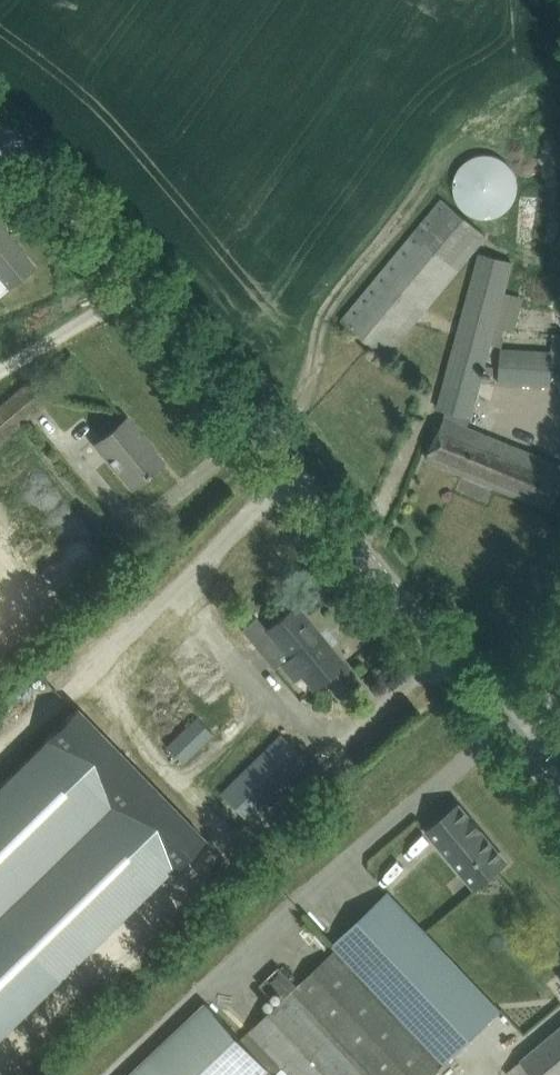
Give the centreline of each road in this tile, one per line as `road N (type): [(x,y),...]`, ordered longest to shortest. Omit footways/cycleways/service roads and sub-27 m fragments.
road 1 (tertiary): [(525,745),(0,136)]

